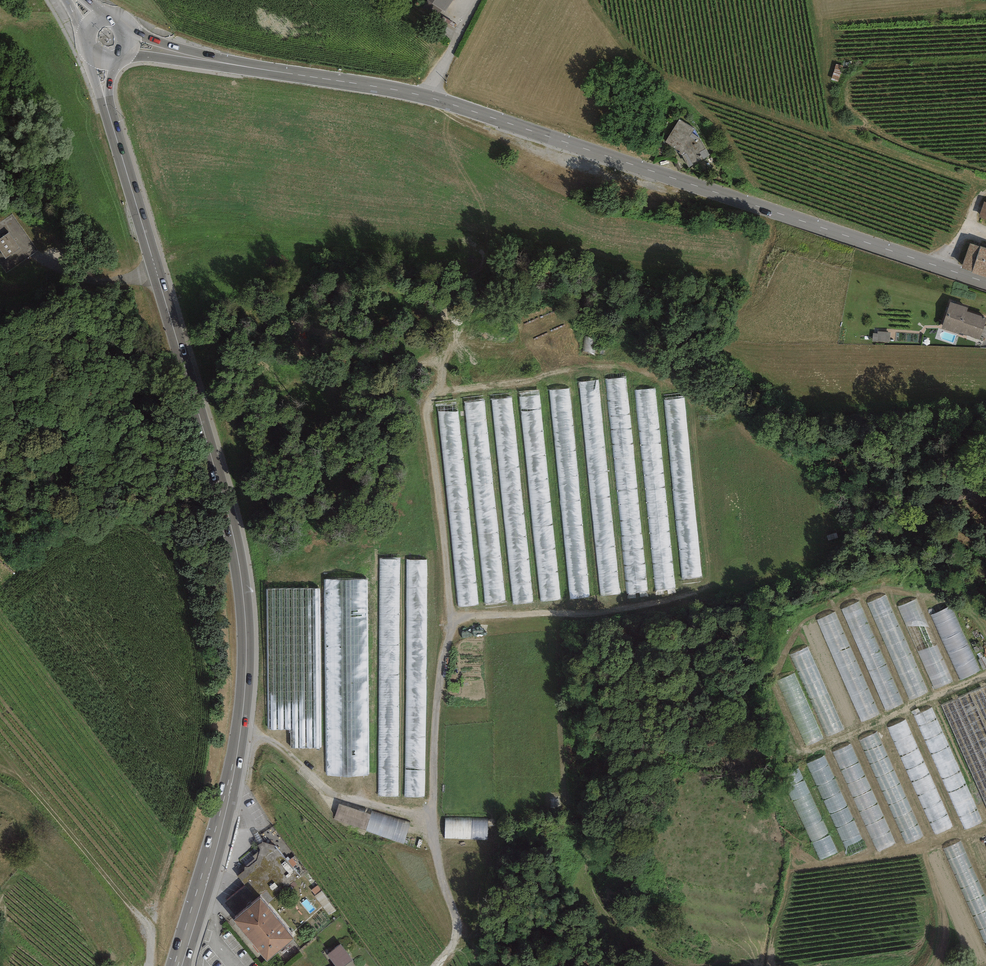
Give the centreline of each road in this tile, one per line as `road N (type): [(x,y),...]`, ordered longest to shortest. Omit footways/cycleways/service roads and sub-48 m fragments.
road 1 (secondary): [(178,965),(241,736),(243,580),(106,100),(103,62)]
road 2 (track): [(432,837),(441,630),(423,418),(430,400),(548,362),(634,364),(673,378),(751,440)]
road 3 (secondary): [(429,98),(985,284)]
road 4 (track): [(441,630),(627,613),(699,595),(712,578),(695,395)]
road 5 (track): [(437,965),(458,937),(432,837),(405,813),(316,783),(268,740),(241,736)]
road 6 (secondary): [(129,44),(429,98)]
road 7 (track): [(151,965),(137,912),(34,792),(0,771)]
road 8 (track): [(798,762),(985,678)]

